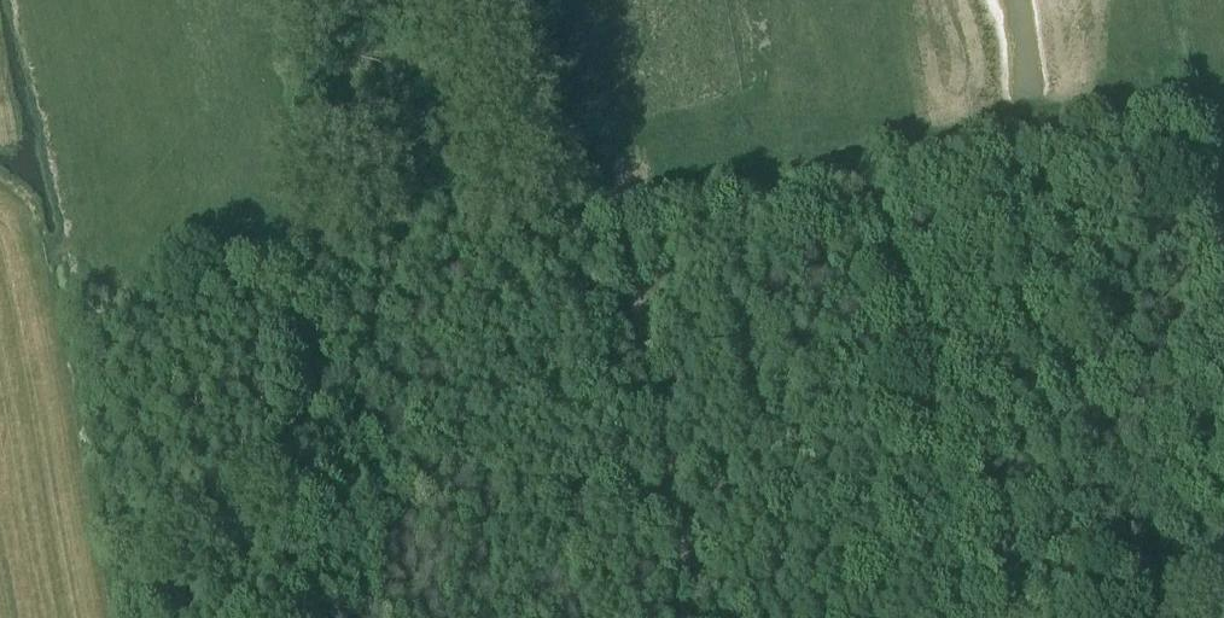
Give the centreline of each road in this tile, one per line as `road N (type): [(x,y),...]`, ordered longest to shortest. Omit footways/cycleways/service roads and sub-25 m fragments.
road 1 (track): [(972,617),(881,192)]
road 2 (track): [(345,617),(295,326),(393,230)]
road 3 (track): [(692,617),(624,223)]
road 4 (track): [(636,322),(493,223),(468,216),(332,241)]
road 5 (track): [(443,221),(403,0)]

